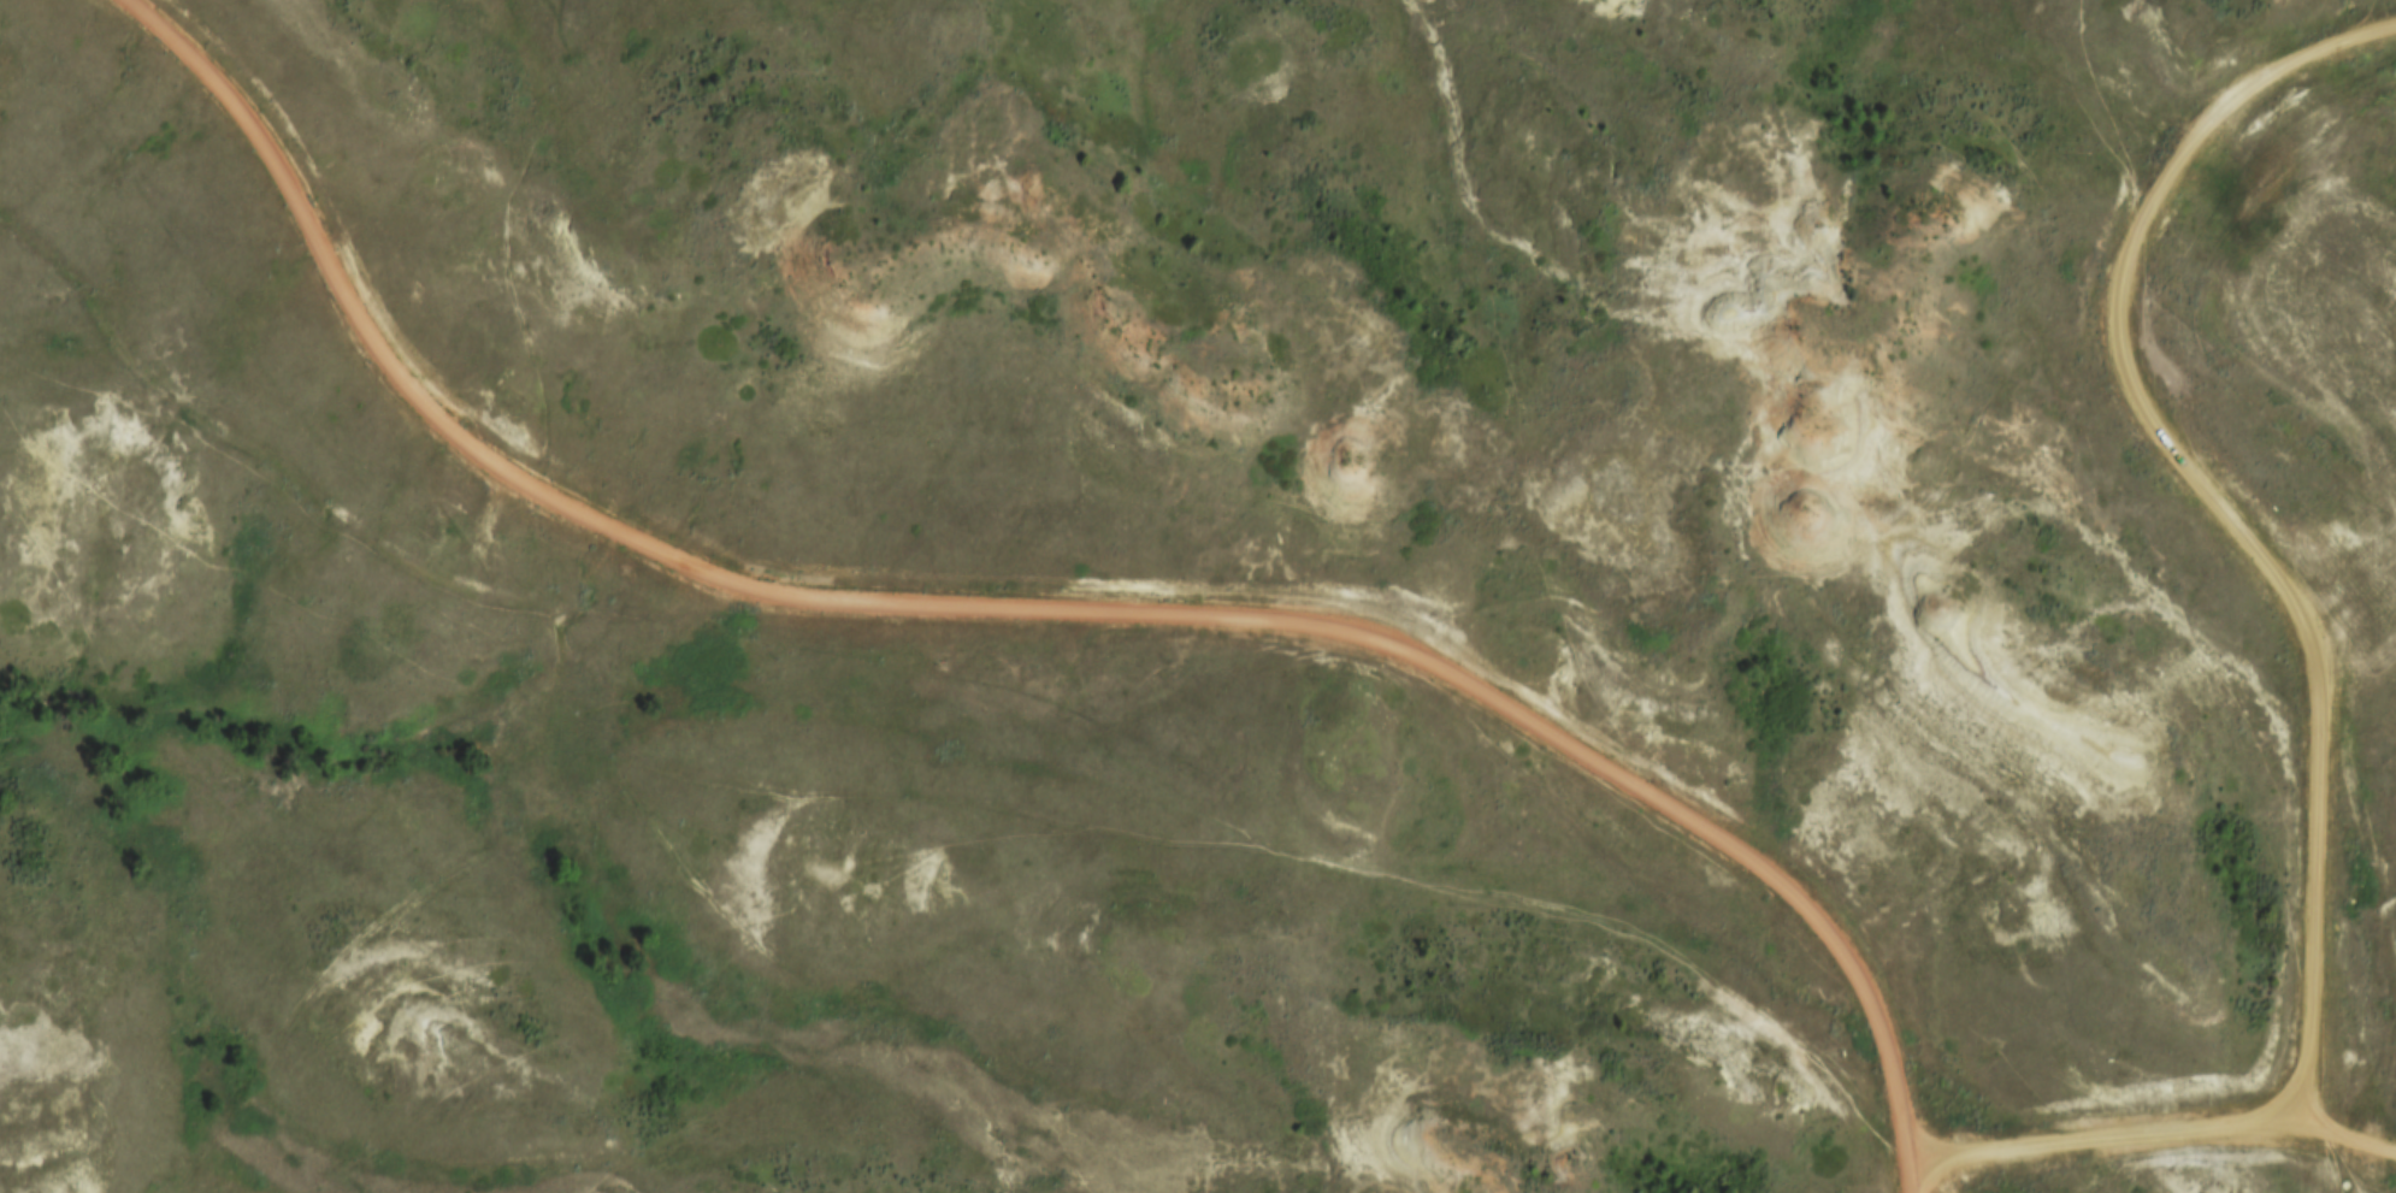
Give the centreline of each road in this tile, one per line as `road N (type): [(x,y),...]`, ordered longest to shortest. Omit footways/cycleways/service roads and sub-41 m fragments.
road 1 (residential): [(126,0),(224,87),(287,171),(385,359),(514,479),(732,587),(793,607),(1322,624),(1441,669),(1523,713),(1798,896),(1842,945),(1872,1002),(1914,1164)]
road 2 (residential): [(2395,31),(2266,72),(2209,126),(2166,182),(2135,244),(2121,317),(2136,394),(2295,601),(2321,654),(2311,1126)]
road 3 (residential): [(2311,1126),(1914,1164)]

